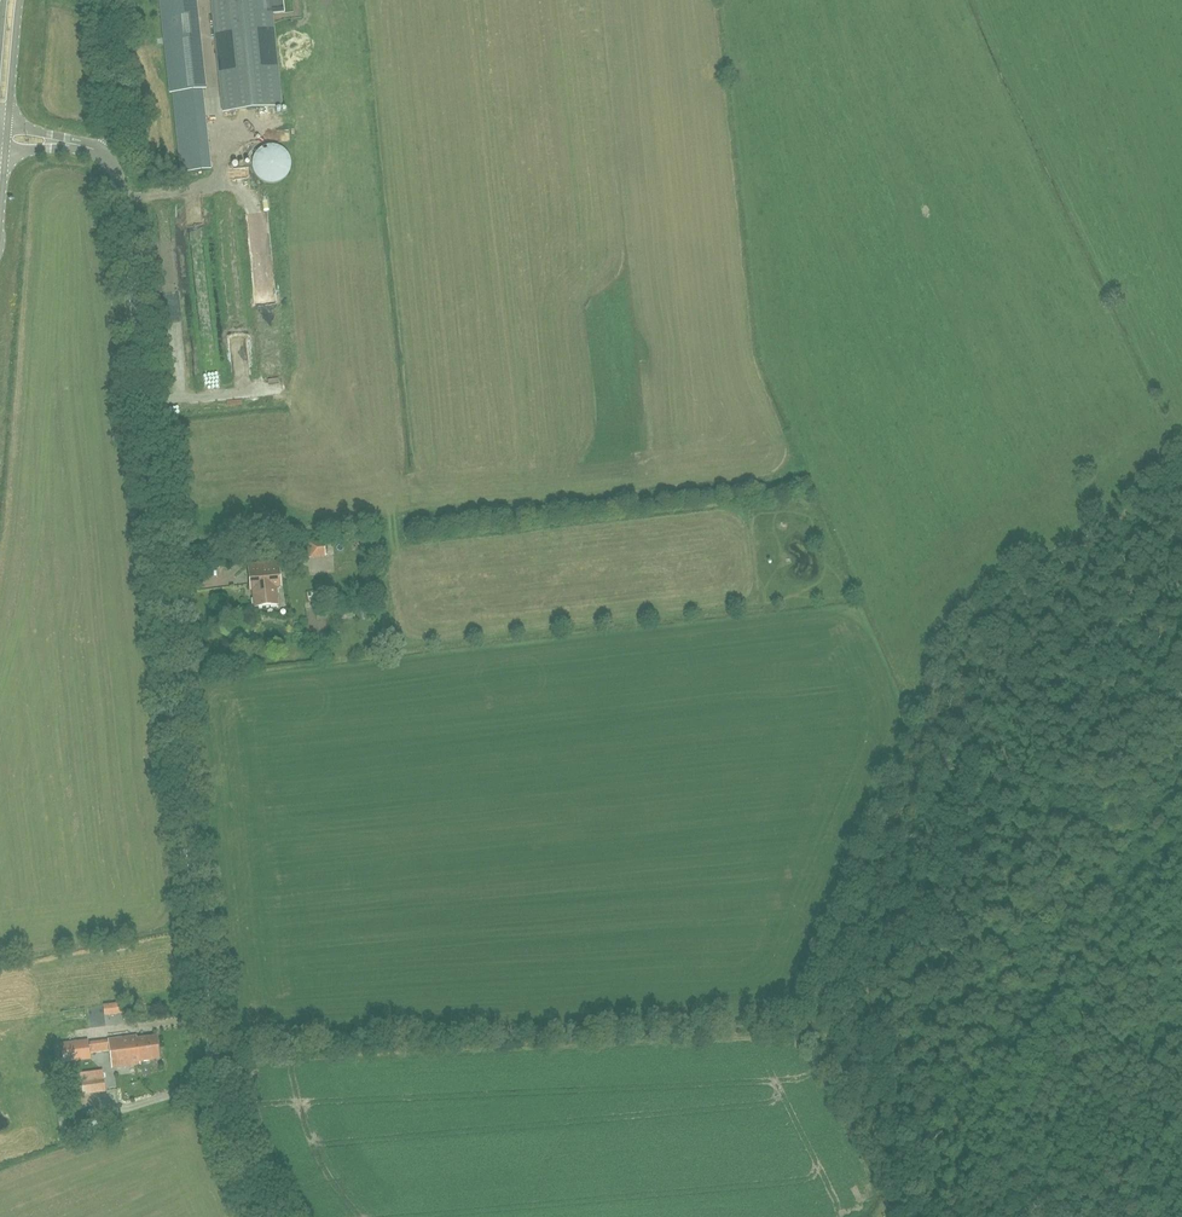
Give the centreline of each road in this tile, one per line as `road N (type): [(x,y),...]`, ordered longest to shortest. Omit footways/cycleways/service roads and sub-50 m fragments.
road 1 (unclassified): [(268,1216),(230,1121),(212,1029),(121,184),(100,153)]
road 2 (unclassified): [(100,153),(115,125),(101,0)]
road 3 (secondary): [(7,139),(19,0)]

